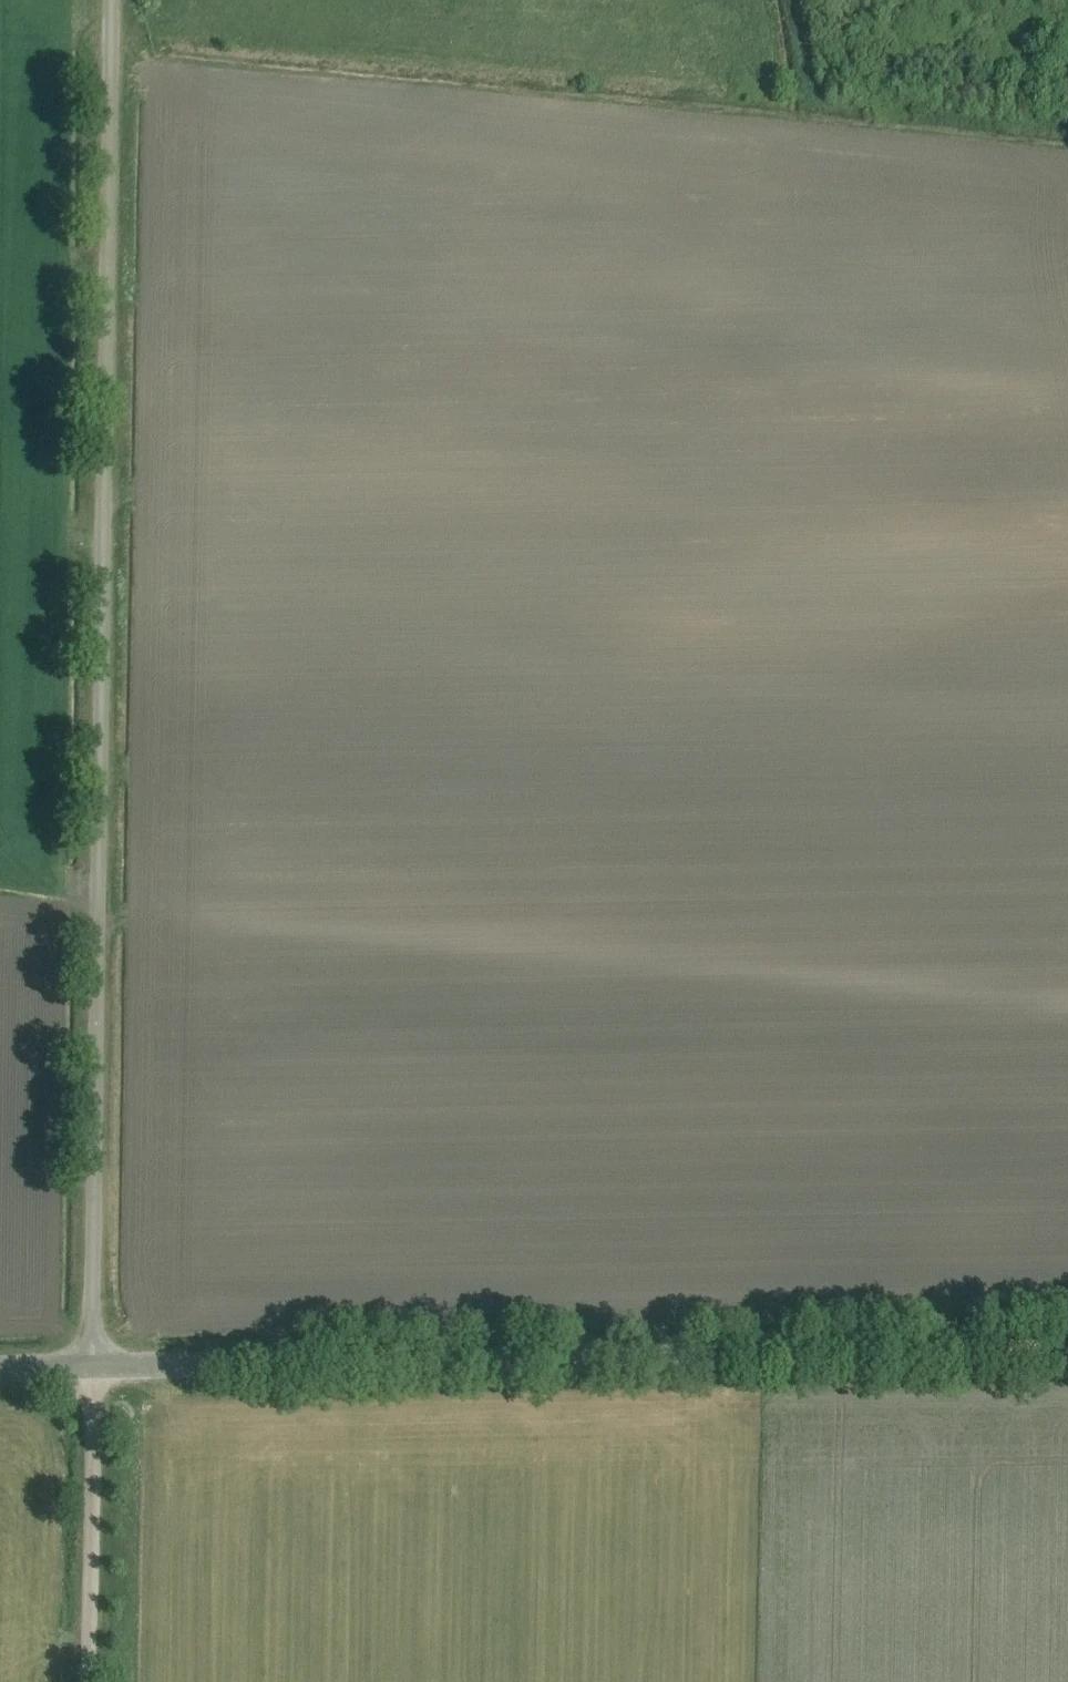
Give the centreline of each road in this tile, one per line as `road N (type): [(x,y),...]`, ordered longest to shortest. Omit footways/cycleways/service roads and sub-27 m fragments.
road 1 (unclassified): [(91,1366),(111,0)]
road 2 (tertiary): [(91,1366),(1067,1350)]
road 3 (track): [(88,1681),(91,1366)]

